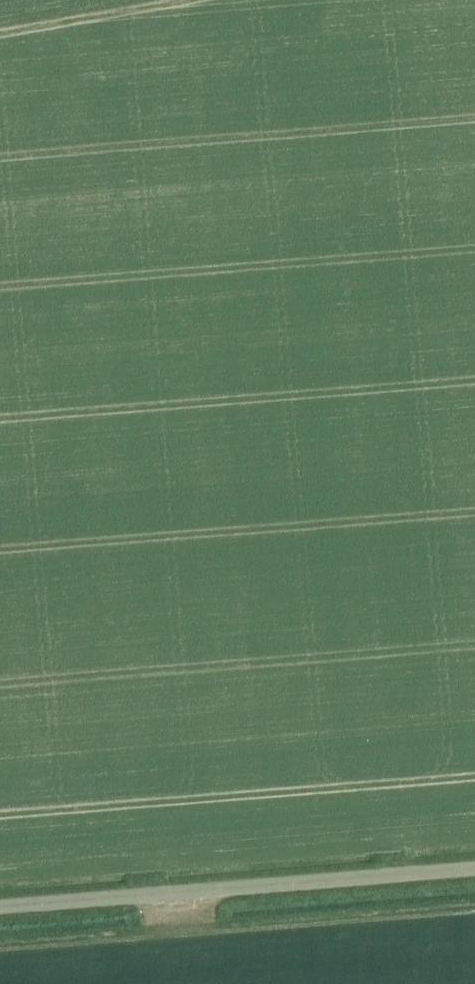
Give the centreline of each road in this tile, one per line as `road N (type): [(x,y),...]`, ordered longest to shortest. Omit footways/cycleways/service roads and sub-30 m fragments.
road 1 (unclassified): [(0,910),(474,872)]

